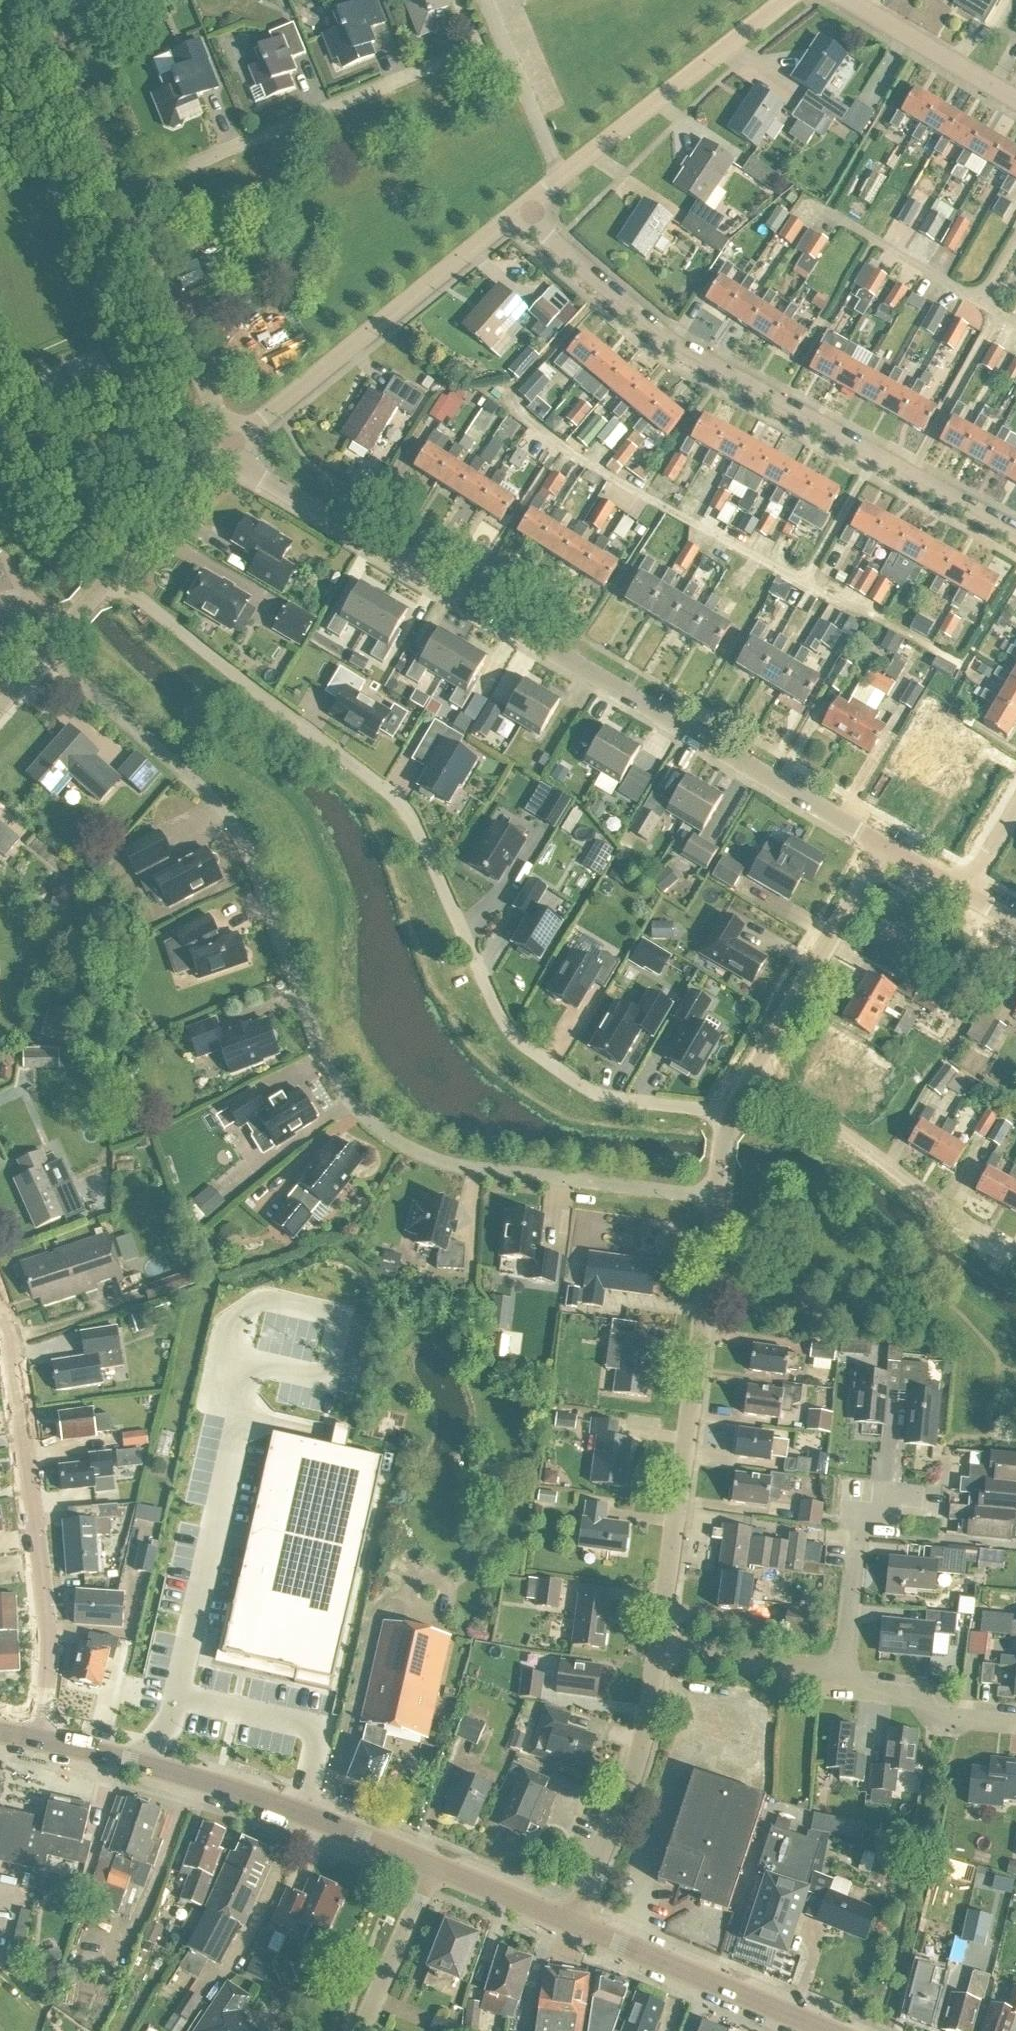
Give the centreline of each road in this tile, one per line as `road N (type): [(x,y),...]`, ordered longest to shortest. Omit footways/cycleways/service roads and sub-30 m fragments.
road 1 (residential): [(718,1199),(483,1172),(389,1137),(358,1111),(320,1053),(253,862),(211,799),(40,653)]
road 2 (residential): [(728,1113),(622,1103),(588,1090),(515,1038),(418,832),(390,793),(108,580)]
road 3 (residential): [(884,841),(251,474),(233,445)]
road 4 (residential): [(1015,526),(664,337),(524,210)]
road 5 (residential): [(233,445),(33,0)]
road 6 (residential): [(660,1654),(718,1199)]
road 7 (residential): [(38,1738),(50,1643),(18,1385),(0,1312)]
road 8 (secondary): [(432,1864),(240,1792),(38,1738)]
road 9 (residential): [(233,445),(524,210)]
road 10 (residential): [(524,210),(791,0)]
road 11 (residential): [(1015,1251),(755,1068)]
road 12 (residential): [(575,1926),(638,1764),(660,1654)]
road 13 (secondary): [(829,2030),(575,1926)]
road 14 (residential): [(843,1684),(859,1498),(936,1505)]
road 15 (residential): [(755,1068),(884,841)]
road 16 (residential): [(1015,102),(845,0)]
road 17 (residential): [(843,1684),(660,1654)]
road 18 (residential): [(108,580),(233,445)]
road 19 (residential): [(1015,1724),(942,1718),(917,1698),(843,1684)]
road 20 (residential): [(365,2030),(432,1864)]
road 21 (secondary): [(575,1926),(432,1864)]

